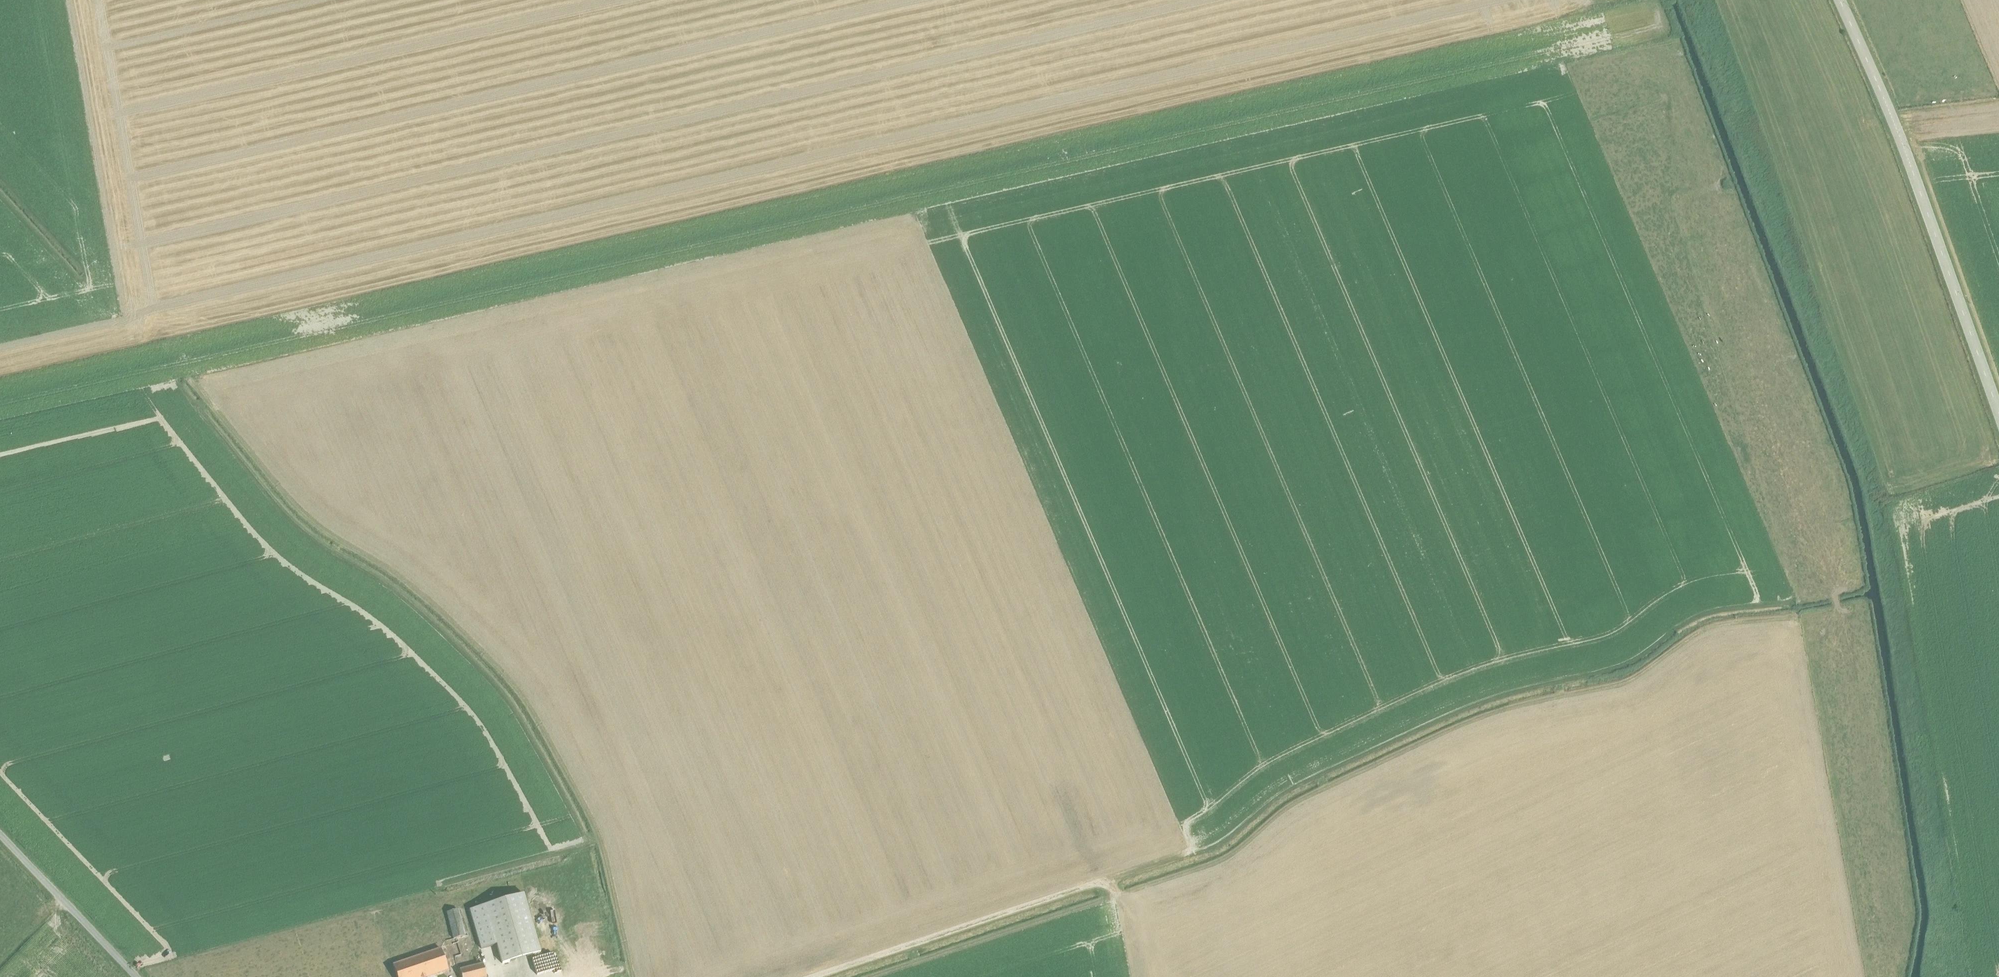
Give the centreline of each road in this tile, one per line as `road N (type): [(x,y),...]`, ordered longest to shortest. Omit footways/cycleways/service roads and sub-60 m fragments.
road 1 (tertiary): [(1998,417),(1841,0)]
road 2 (residential): [(136,976),(0,835)]

